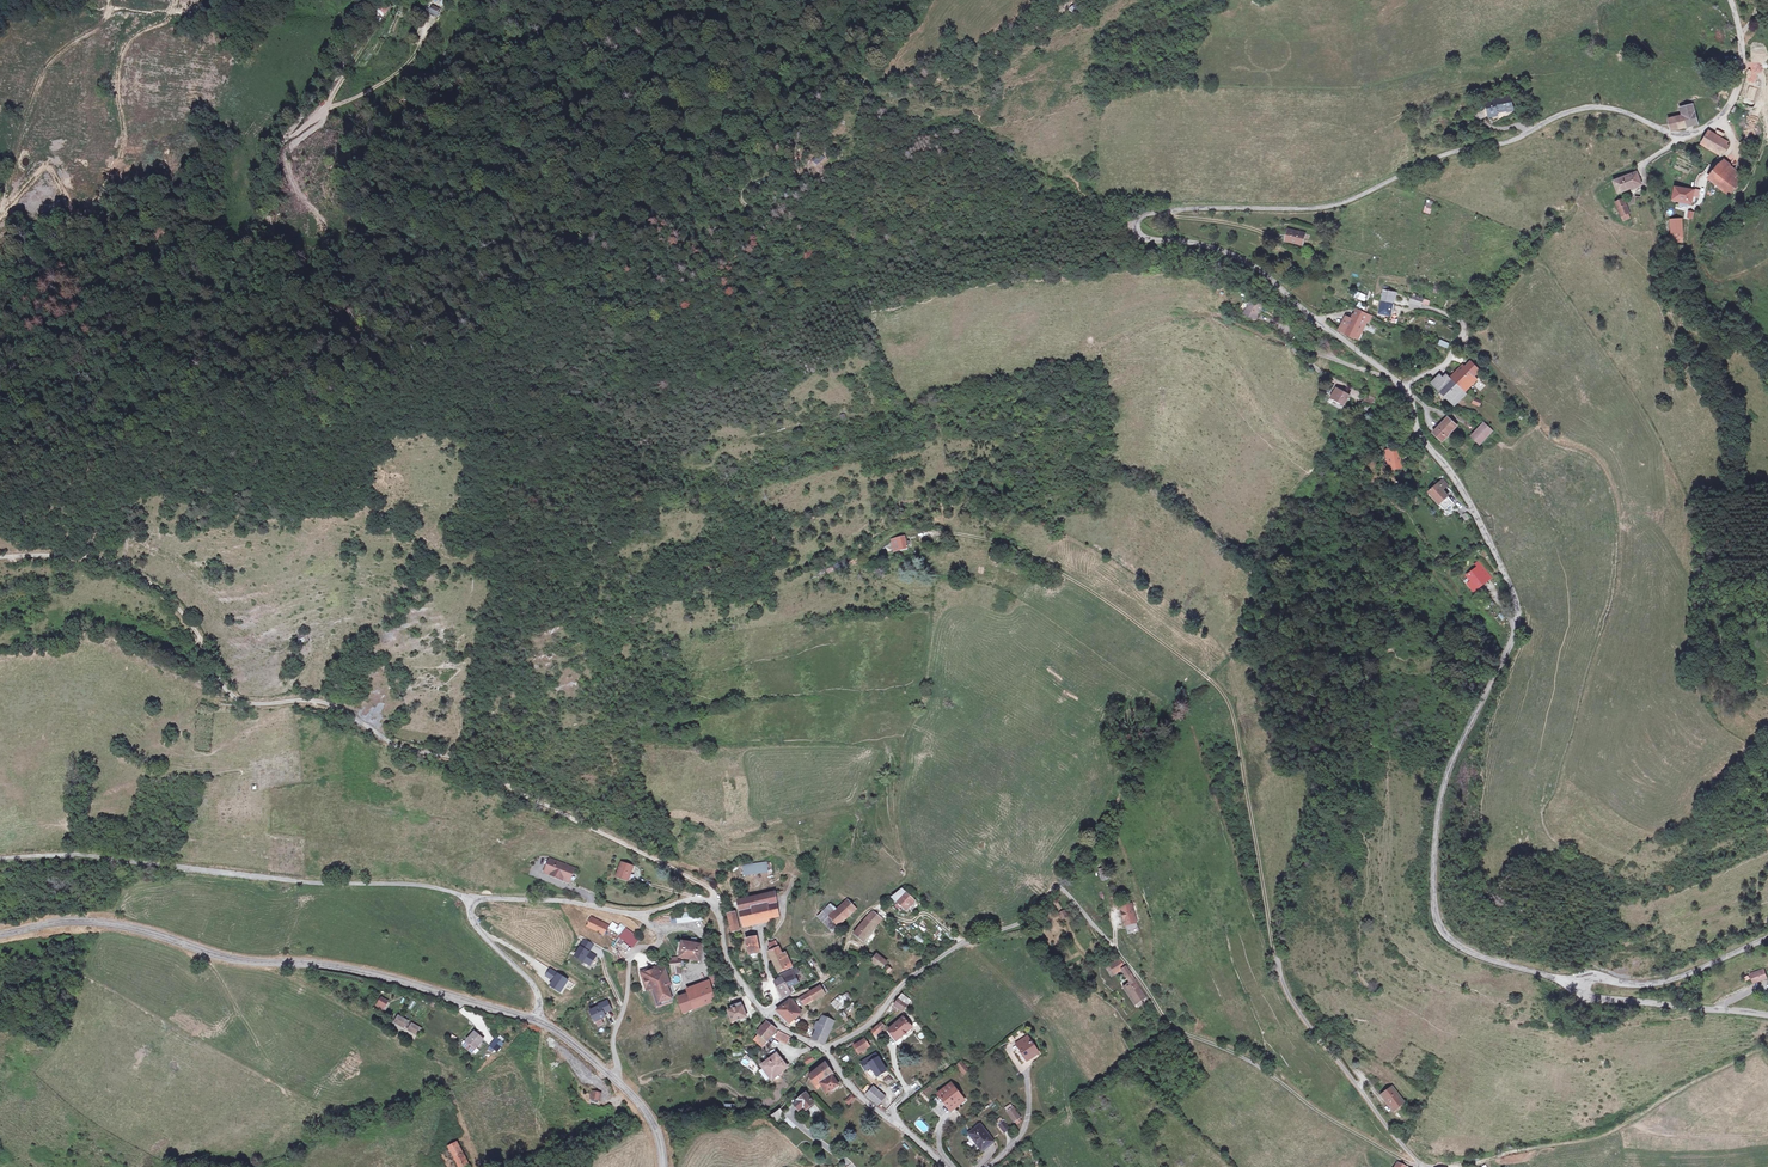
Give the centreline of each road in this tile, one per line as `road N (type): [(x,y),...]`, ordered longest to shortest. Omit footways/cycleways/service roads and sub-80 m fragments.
road 1 (unclassified): [(1406,385),(1258,267),(1199,243),(1144,238),(1136,220),(1197,208),(1333,206),(1447,154),(1499,145),(1593,106),(1689,136),(1721,123),(1736,98),(1744,62),(1733,0)]
road 2 (track): [(712,904),(704,885),(471,762),(386,740),(327,703),(232,697),(194,627),(142,576),(100,558),(0,558)]
road 3 (unclassified): [(1577,982),(1467,950),(1434,918),(1439,805),(1511,641),(1517,609),(1459,484),(1419,431),(1406,385)]
road 4 (track): [(0,483),(97,427),(237,300),(265,261),(265,176),(277,149),(297,130),(371,0)]
road 5 (track): [(1276,959),(1224,696),(1097,595),(1037,558),(935,533)]
road 6 (track): [(1465,342),(1548,432),(1595,456),(1619,503),(1615,608),(1544,817),(1567,847)]
road 7 (track): [(1133,227),(1085,208),(983,200),(883,194),(745,203),(748,187),(788,169),(822,135),(859,80)]
road 8 (secondary): [(536,1021),(369,974),(244,962),(105,924),(0,934)]
road 9 (unclassified): [(478,898),(411,884),(307,883),(71,855),(0,859)]
road 10 (unclassified): [(824,1049),(782,1030),(758,1007),(734,973),(712,904),(689,899),(637,914),(478,898)]
road 11 (track): [(1091,922),(1172,1026),(1242,1057),(1319,1112),(1418,1166)]
road 12 (track): [(1278,967),(1297,876),(1372,698),(1377,655),(1367,621)]
road 13 (residential): [(824,1049),(864,1028),(904,983),(950,949),(1022,921),(1051,889),(1063,890),(1091,922)]
road 14 (residential): [(1421,1166),(1305,1021),(1276,959)]
road 15 (unclassified): [(1577,982),(1587,976),(1651,985),(1767,937)]
road 16 (secondary): [(663,1166),(656,1130),(630,1094),(536,1021)]
road 17 (unclassified): [(1767,1015),(1587,998),(1577,982)]
road 18 (track): [(297,130),(402,73),(432,17)]
road 19 (unclassified): [(944,1166),(852,1089),(824,1049)]
road 20 (unclassified): [(478,898),(471,918),(535,989),(536,1021)]
road 21 (unclassified): [(1413,305),(1462,323),(1465,342),(1406,385)]

